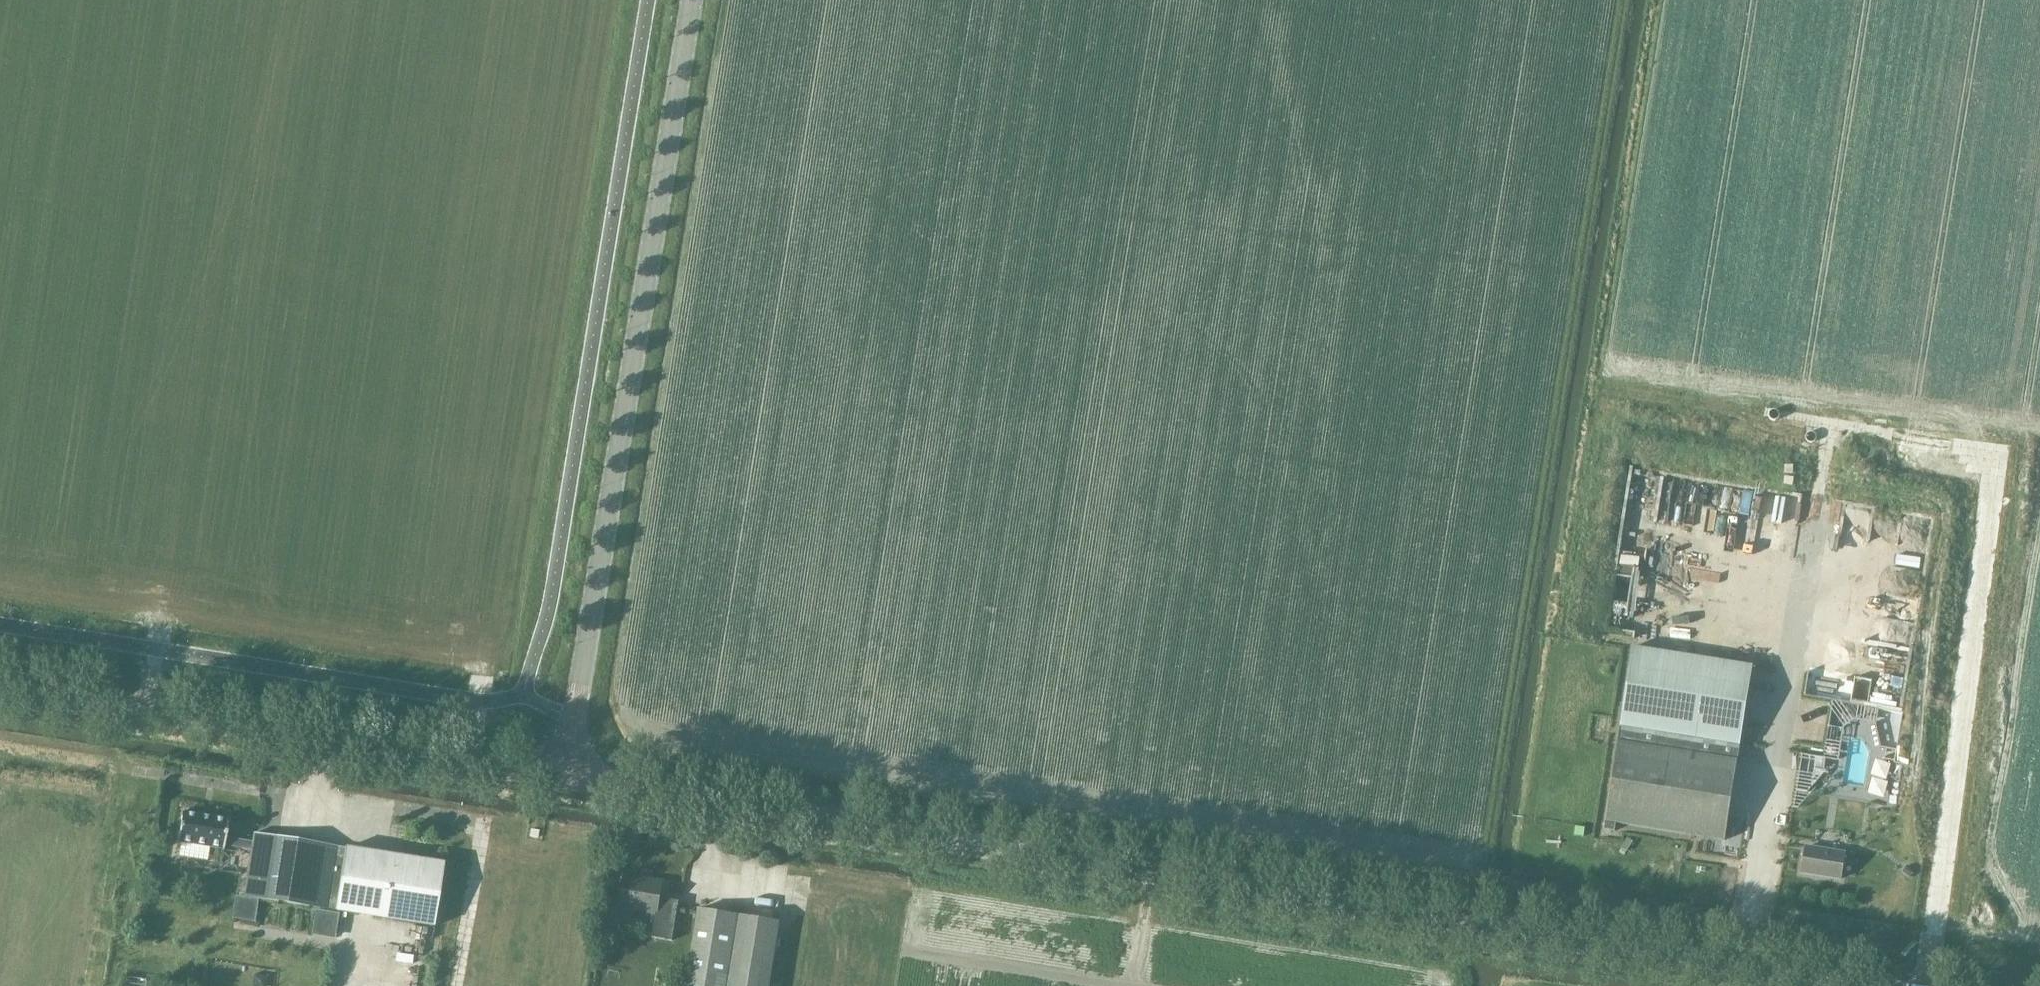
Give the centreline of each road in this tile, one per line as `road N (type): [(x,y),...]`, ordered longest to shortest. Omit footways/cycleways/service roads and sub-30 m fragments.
road 1 (tertiary): [(1864,985),(565,776)]
road 2 (tertiary): [(565,776),(691,0)]
road 3 (tertiary): [(565,776),(0,684)]

